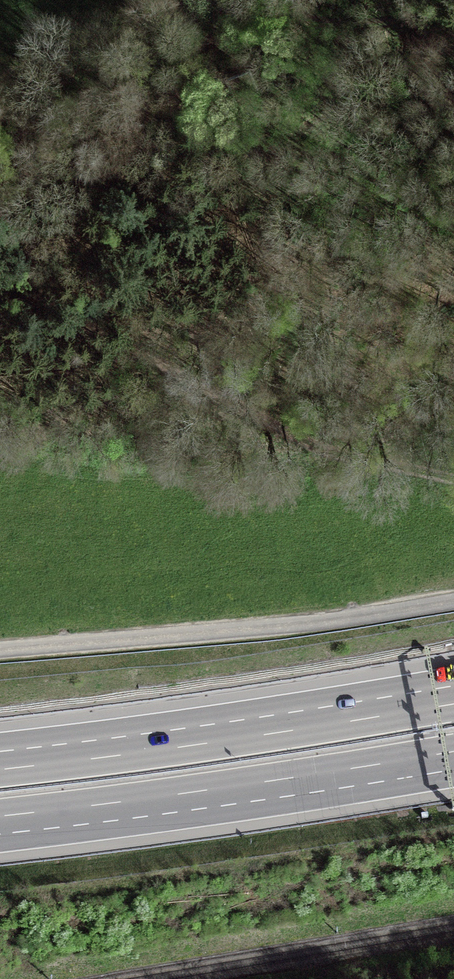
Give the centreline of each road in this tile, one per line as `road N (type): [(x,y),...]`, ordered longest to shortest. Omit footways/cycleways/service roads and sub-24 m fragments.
road 1 (track): [(0,166),(56,167),(111,140),(165,100),(209,45),(244,17),(284,12),(375,22),(453,1)]
road 2 (track): [(453,483),(294,433),(0,275)]
road 3 (motorway): [(453,702),(0,769)]
road 4 (motorway): [(0,816),(453,752)]
road 5 (unclassified): [(453,600),(332,620),(0,649)]

